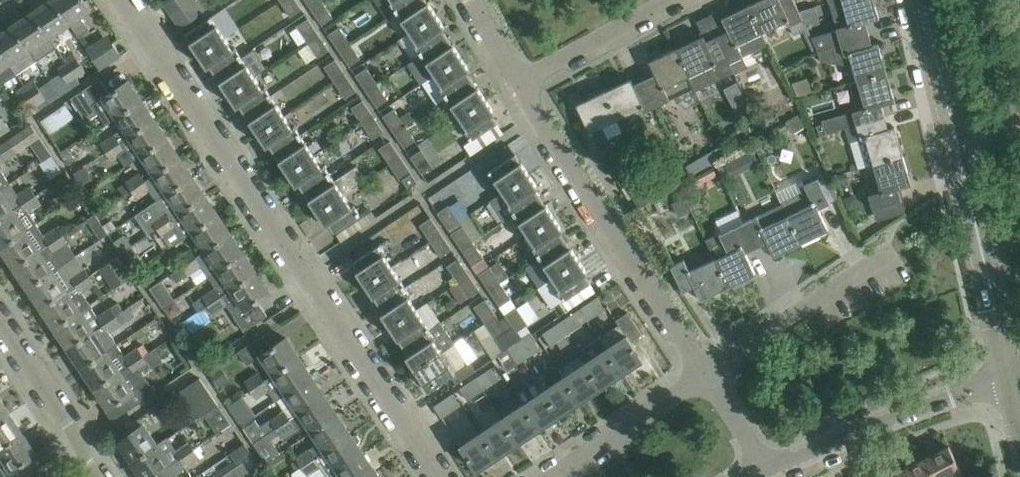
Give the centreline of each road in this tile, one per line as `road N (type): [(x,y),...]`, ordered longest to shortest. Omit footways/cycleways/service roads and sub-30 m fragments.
road 1 (residential): [(445,476),(124,0)]
road 2 (tertiary): [(1010,370),(925,0)]
road 3 (residential): [(706,374),(519,84)]
road 4 (residential): [(770,469),(1010,370)]
road 5 (residential): [(706,374),(889,254)]
road 6 (residential): [(550,476),(706,374)]
road 7 (residential): [(100,476),(0,324)]
road 8 (residential): [(519,84),(676,0)]

